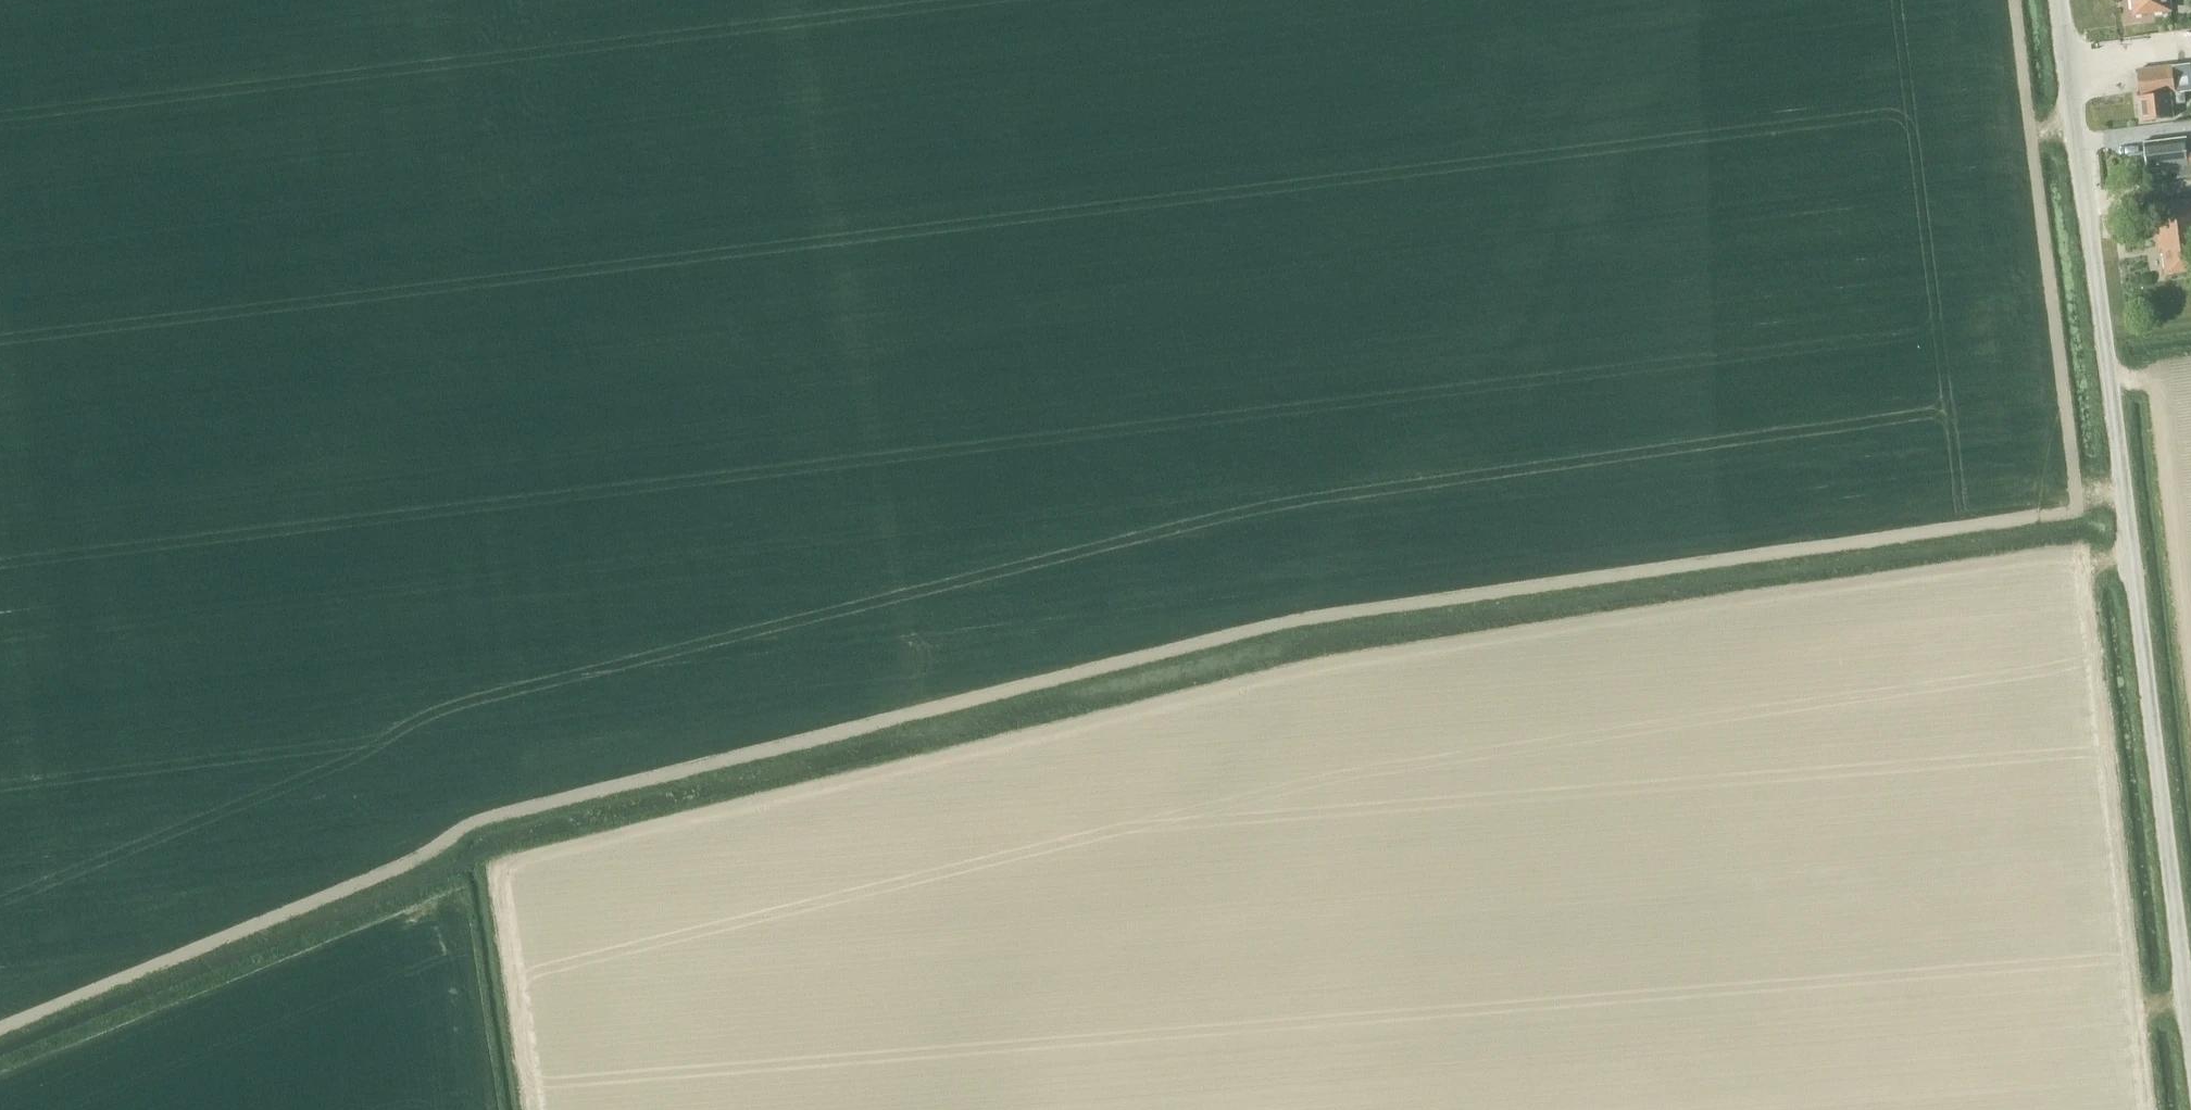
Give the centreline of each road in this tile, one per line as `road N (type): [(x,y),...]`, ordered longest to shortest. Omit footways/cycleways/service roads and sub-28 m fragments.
road 1 (unclassified): [(2190,1064),(2058,0)]

